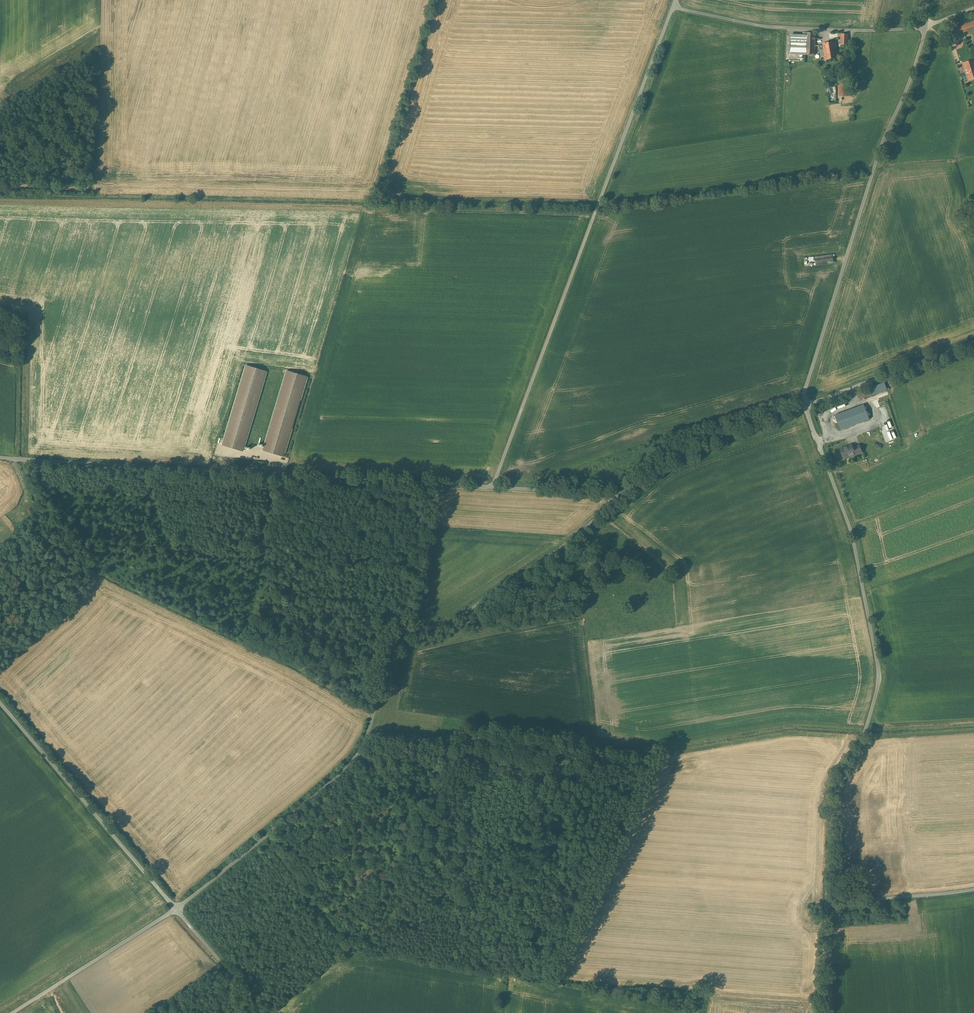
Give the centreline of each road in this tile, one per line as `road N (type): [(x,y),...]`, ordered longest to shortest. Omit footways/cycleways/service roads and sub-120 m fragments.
road 1 (unclassified): [(176,909),(360,754),(397,636),(455,617),(561,547),(619,496)]
road 2 (unclassified): [(804,405),(853,532),(879,678),(833,797),(827,903)]
road 3 (unclassified): [(674,6),(496,487)]
road 4 (unclassified): [(496,487),(0,457)]
road 5 (unclassified): [(925,26),(804,405)]
road 6 (unclassified): [(0,702),(176,909)]
road 7 (unclassified): [(674,6),(780,28),(925,26)]
road 8 (track): [(372,718),(178,620),(167,634)]
road 9 (unclassified): [(619,496),(663,459),(804,405)]
road 10 (unclassified): [(10,1012),(176,909)]
road 11 (unclassified): [(804,405),(973,339)]
road 12 (unclassified): [(827,903),(973,889)]
road 13 (unclassified): [(176,909),(267,1012)]
road 14 (unclassified): [(619,496),(496,487)]

